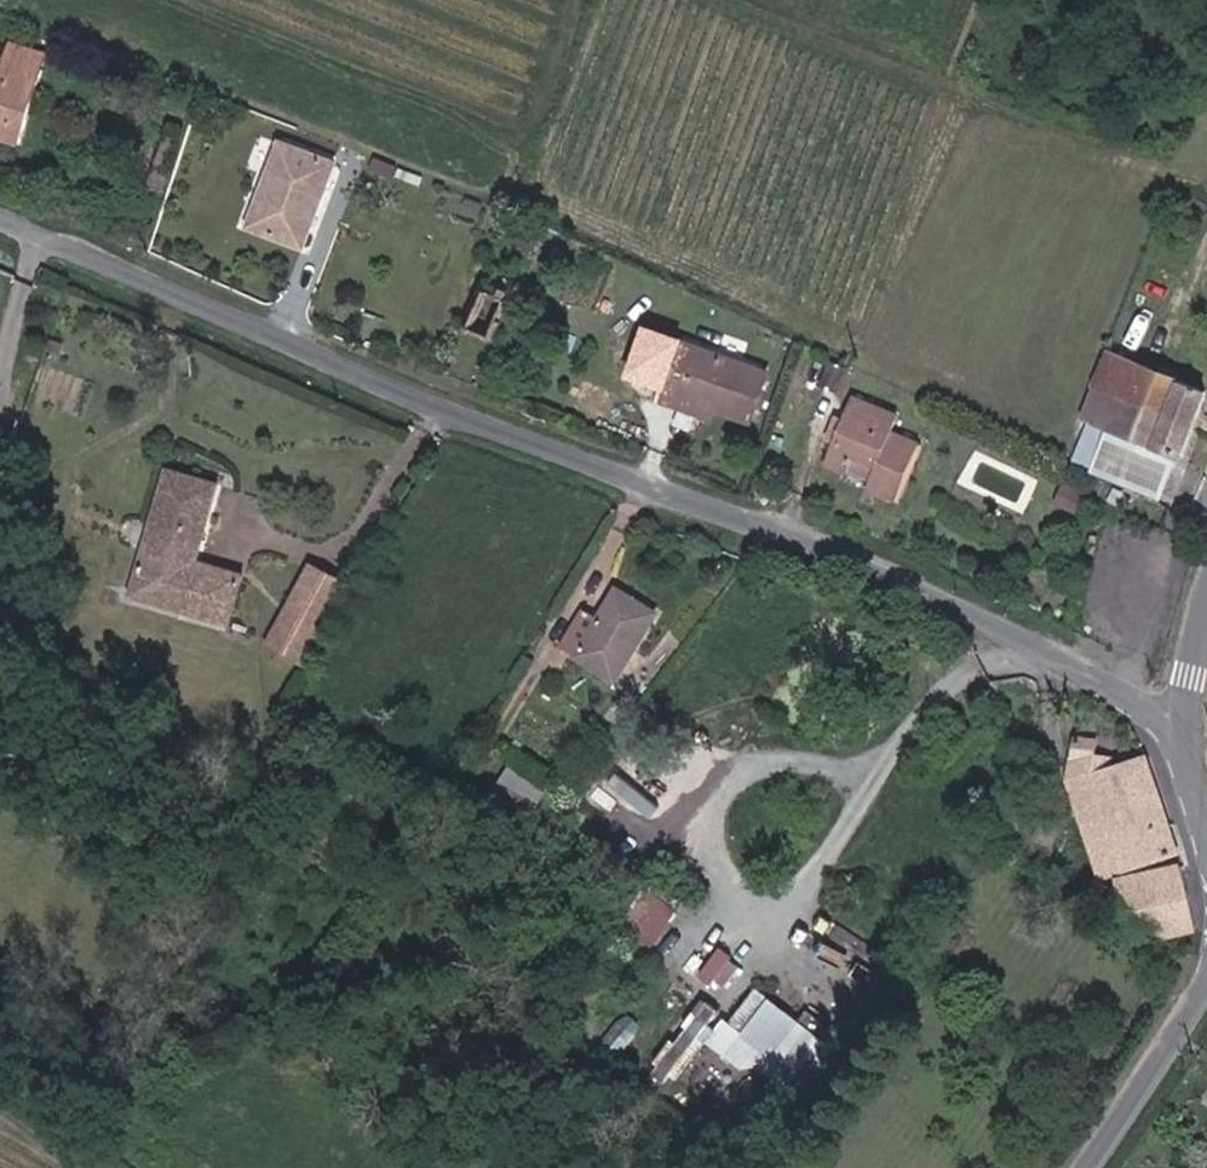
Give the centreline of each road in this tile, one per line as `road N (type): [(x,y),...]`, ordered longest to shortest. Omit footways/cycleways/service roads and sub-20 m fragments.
road 1 (residential): [(0,215),(1003,624),(1189,725)]
road 2 (residential): [(1087,1167),(1206,988)]

